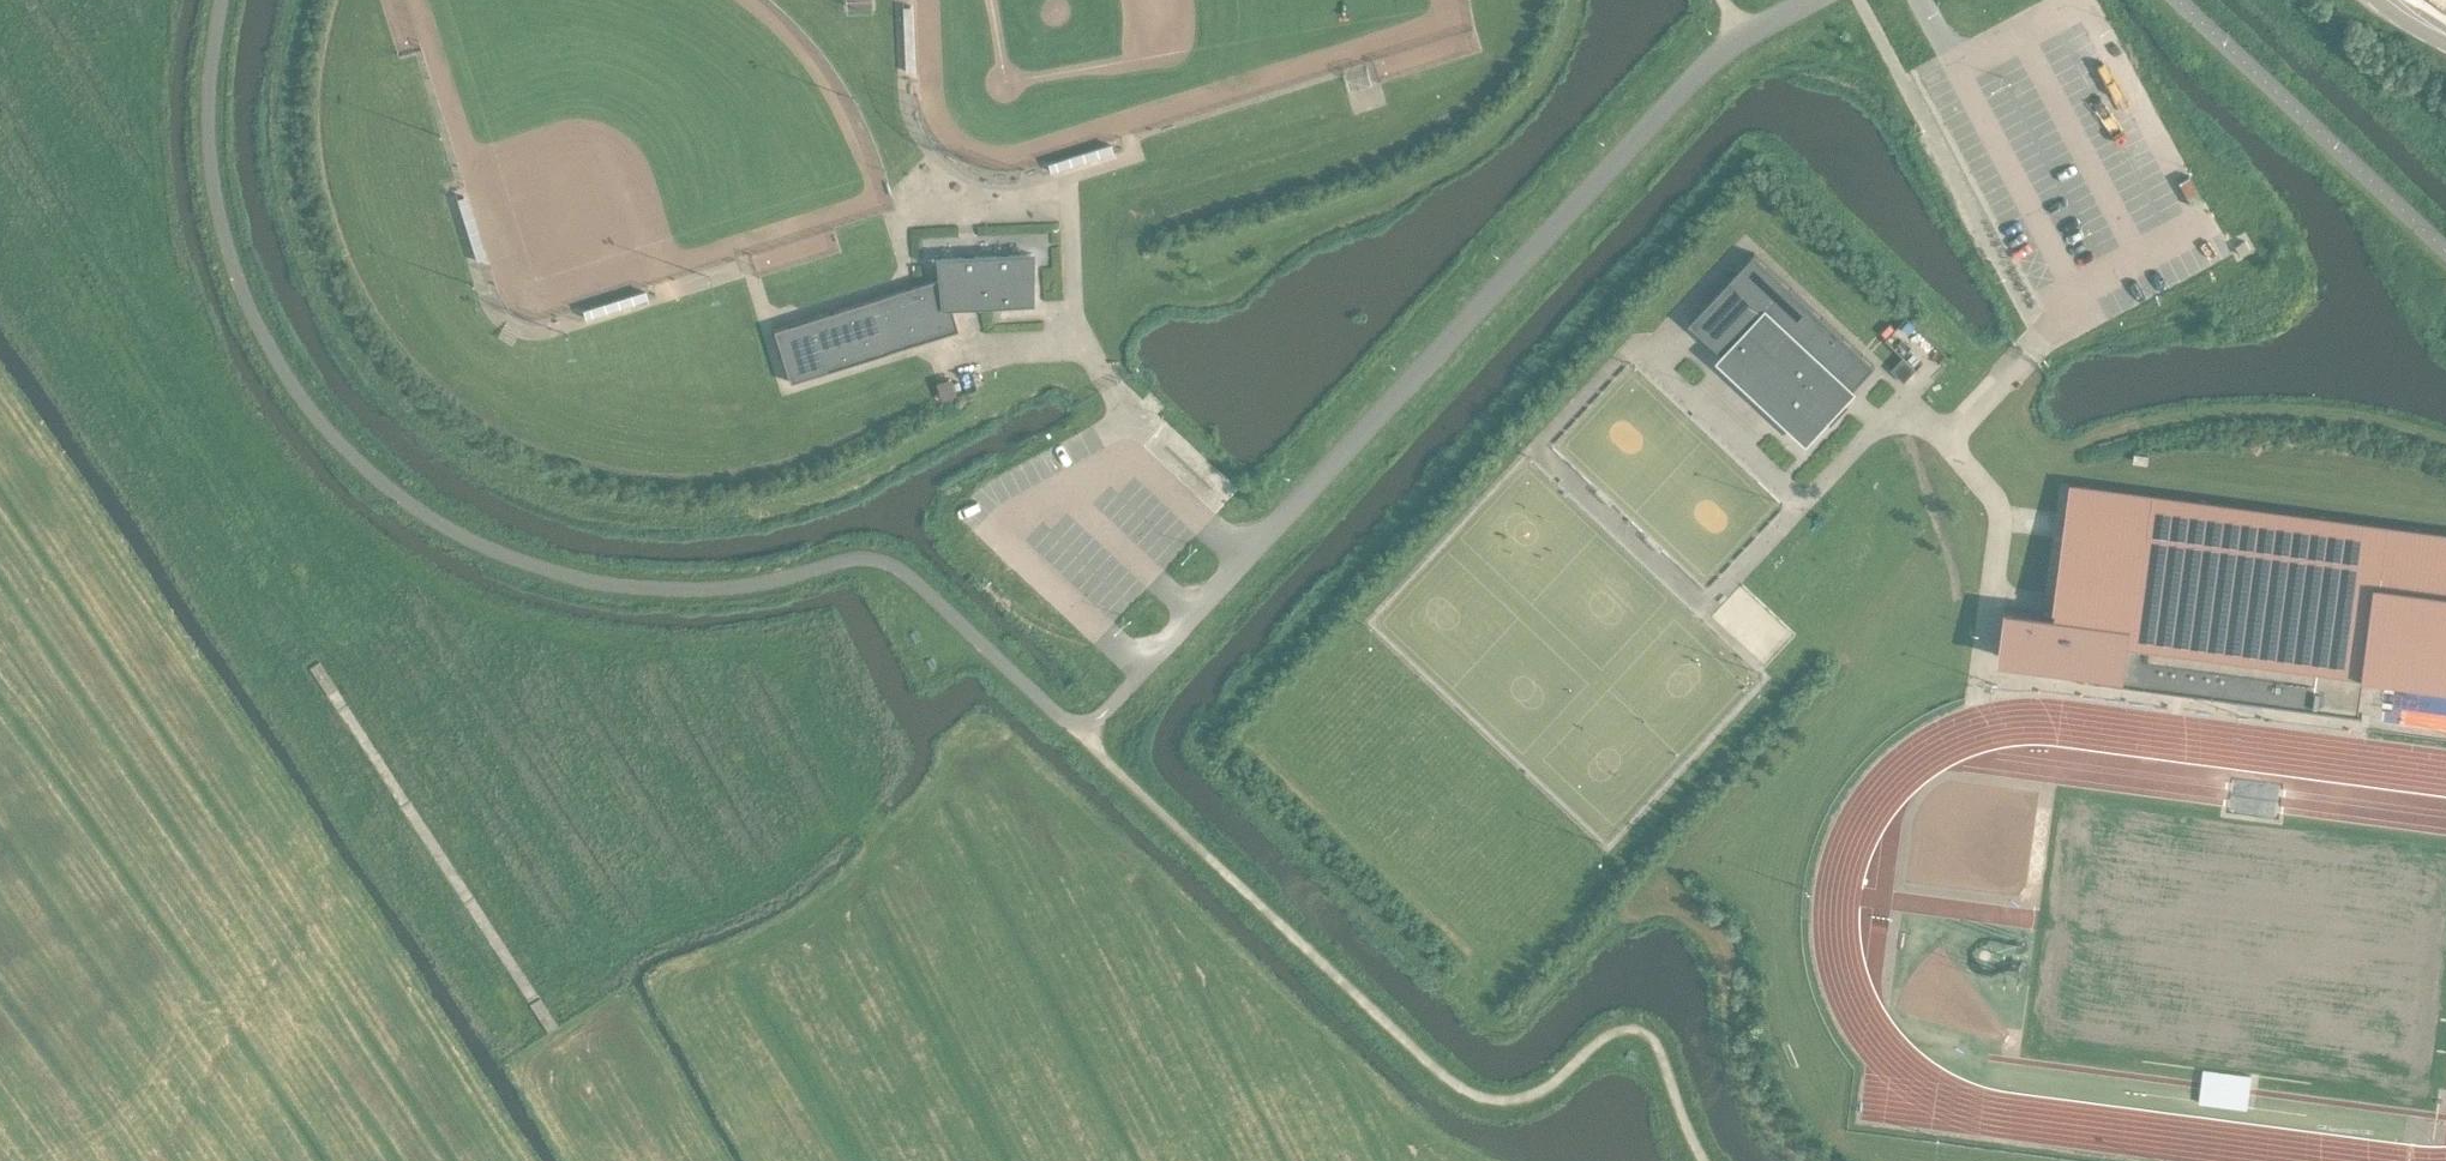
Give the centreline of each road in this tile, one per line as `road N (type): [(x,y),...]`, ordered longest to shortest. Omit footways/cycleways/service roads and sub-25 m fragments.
road 1 (unclassified): [(1807,0),(1745,33),(1691,79),(1084,733)]

